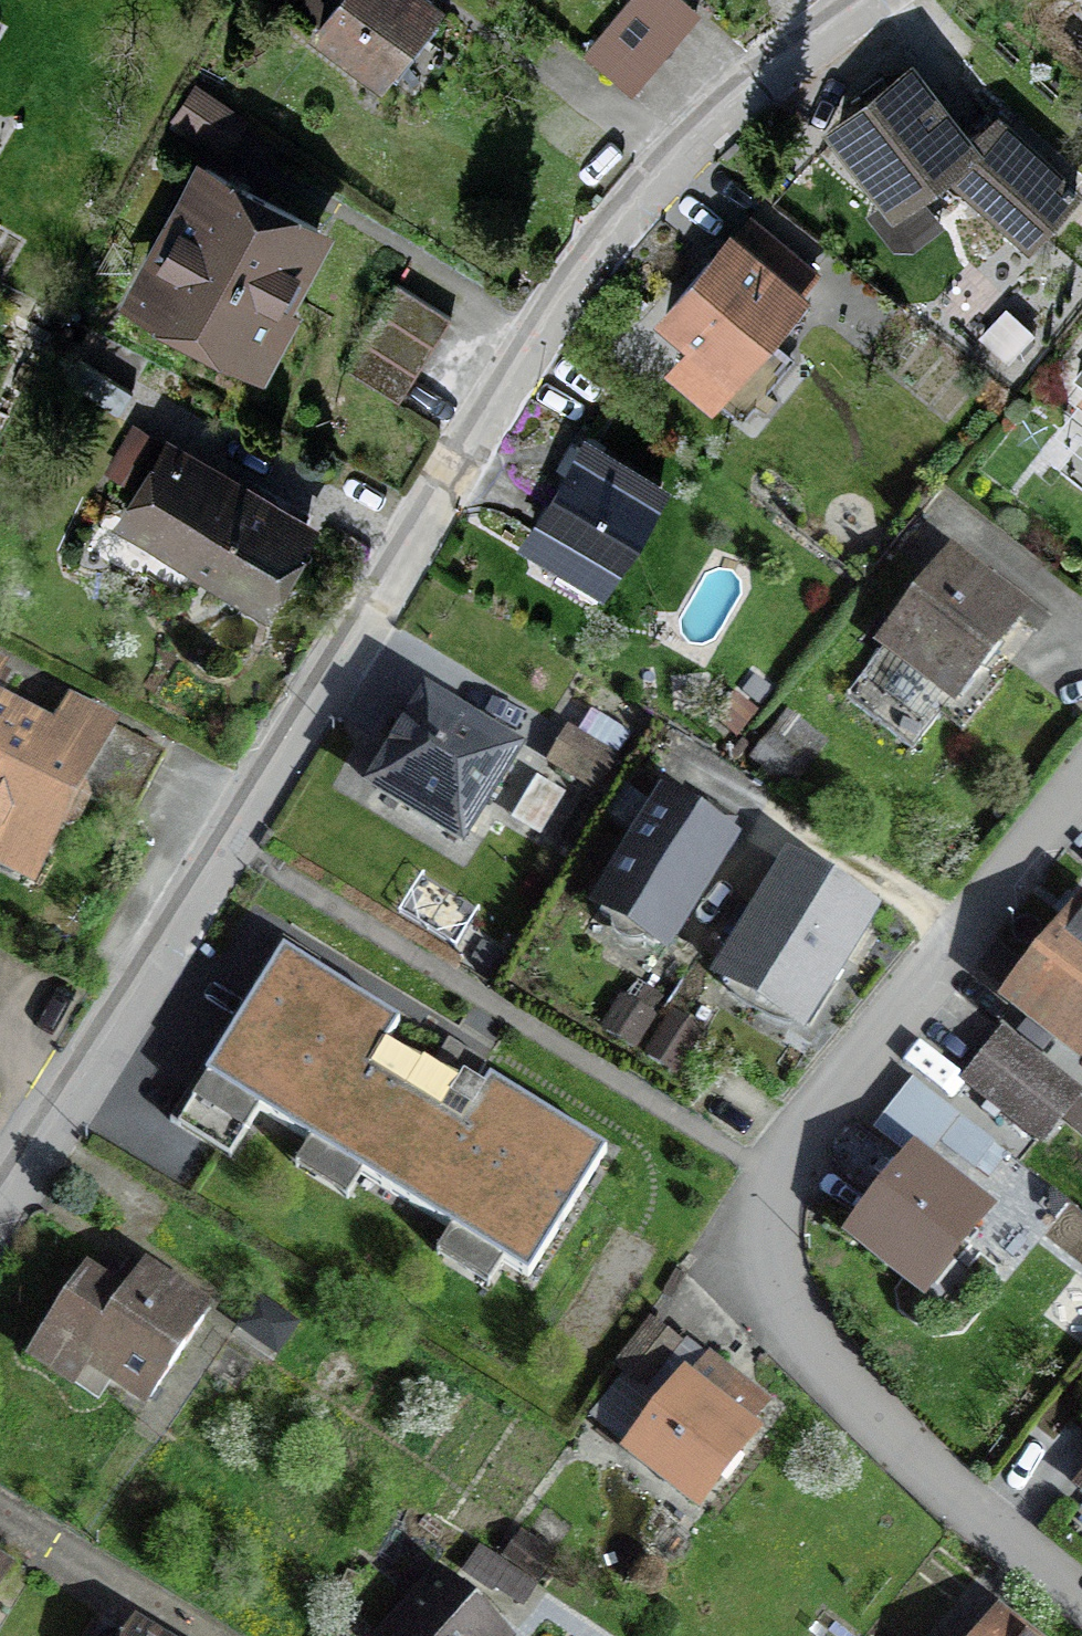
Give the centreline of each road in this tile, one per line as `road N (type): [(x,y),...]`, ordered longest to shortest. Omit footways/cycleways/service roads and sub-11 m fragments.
road 1 (residential): [(0,1204),(556,315),(697,147),(778,75),(884,0)]
road 2 (residential): [(1081,1602),(896,1446),(827,1371),(786,1322),(763,1274),(761,1229),(774,1187),(806,1134),(1081,785)]

